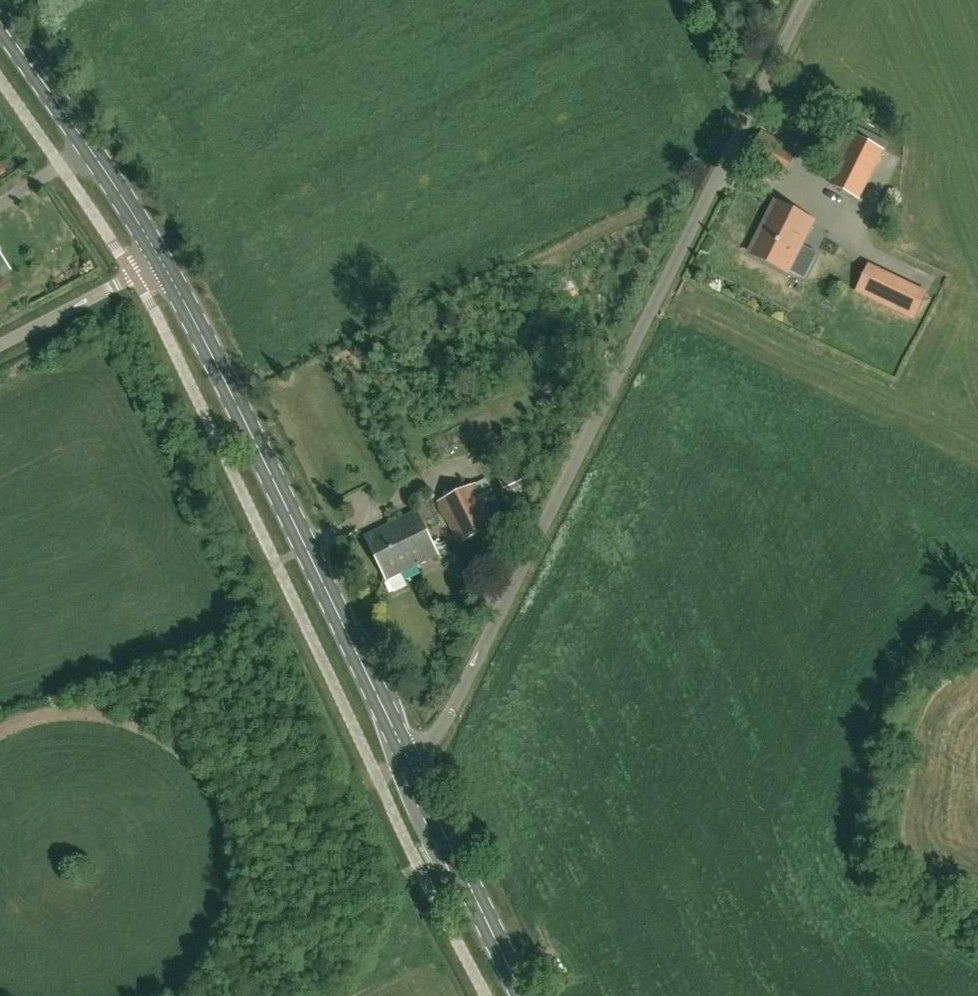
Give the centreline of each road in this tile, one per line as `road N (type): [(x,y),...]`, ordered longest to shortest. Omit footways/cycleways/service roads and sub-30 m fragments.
road 1 (unclassified): [(412,763),(437,737),(807,0)]
road 2 (secondary): [(412,763),(160,260)]
road 3 (secondary): [(160,260),(0,21)]
road 4 (secondary): [(525,995),(412,763)]
road 5 (unclassified): [(0,346),(160,260)]

